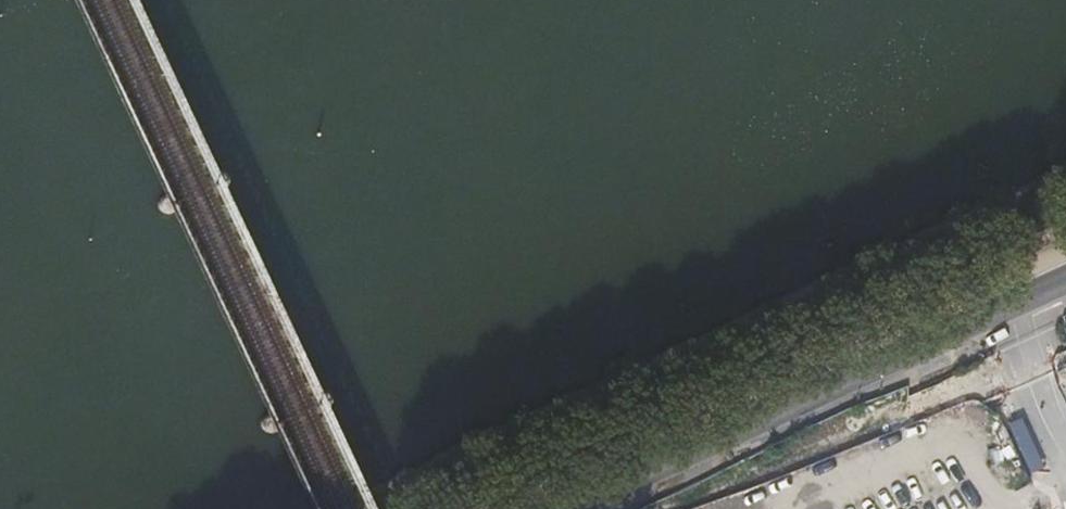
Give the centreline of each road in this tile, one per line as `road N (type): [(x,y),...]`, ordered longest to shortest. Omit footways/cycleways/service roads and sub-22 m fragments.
road 1 (primary): [(1009,297),(545,508)]

